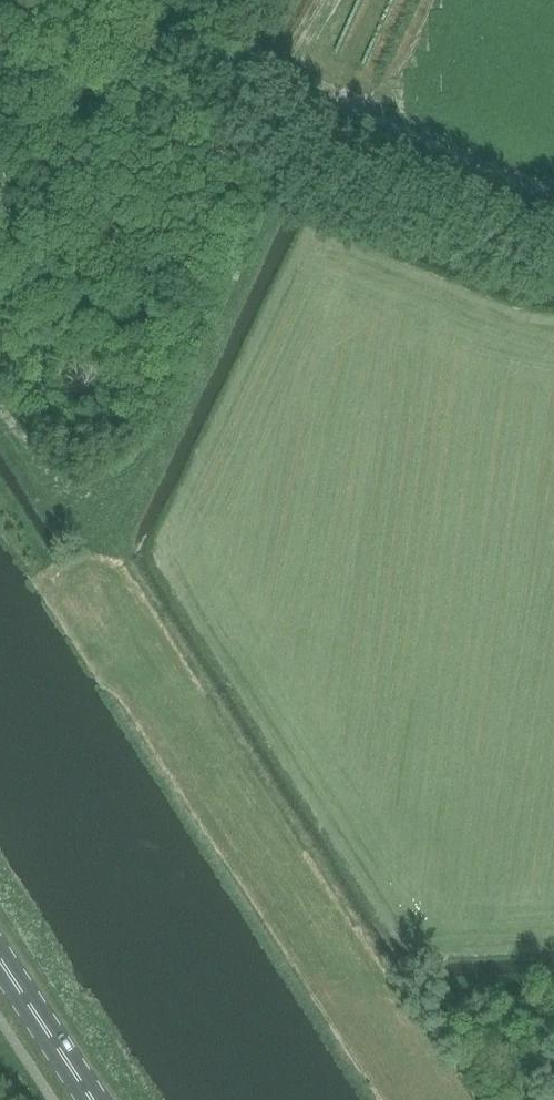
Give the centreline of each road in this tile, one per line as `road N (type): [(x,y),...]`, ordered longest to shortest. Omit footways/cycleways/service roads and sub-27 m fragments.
road 1 (track): [(553,268),(527,267),(311,173),(80,103)]
road 2 (primary): [(92,1099),(0,960)]

